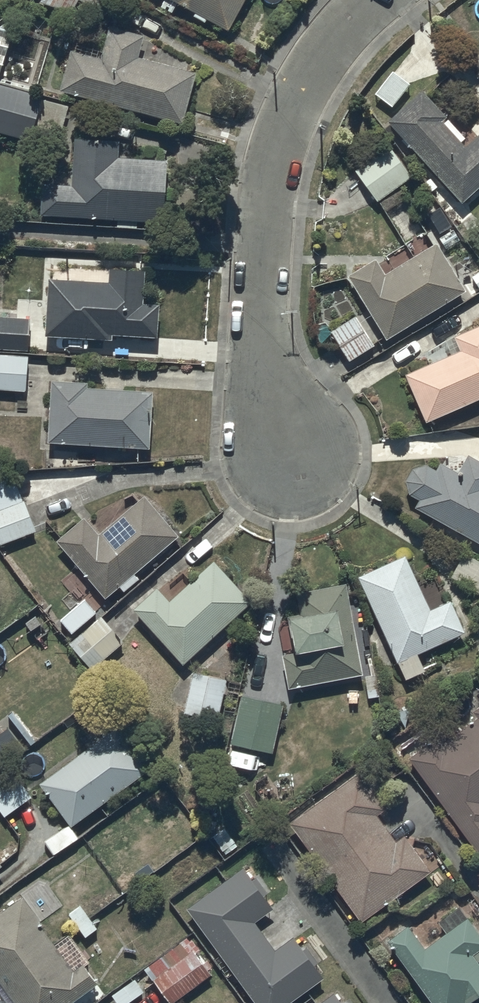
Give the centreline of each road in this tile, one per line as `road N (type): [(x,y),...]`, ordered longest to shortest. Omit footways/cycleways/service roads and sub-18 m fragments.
road 1 (residential): [(372,0),(300,91),(259,234),(299,452)]

